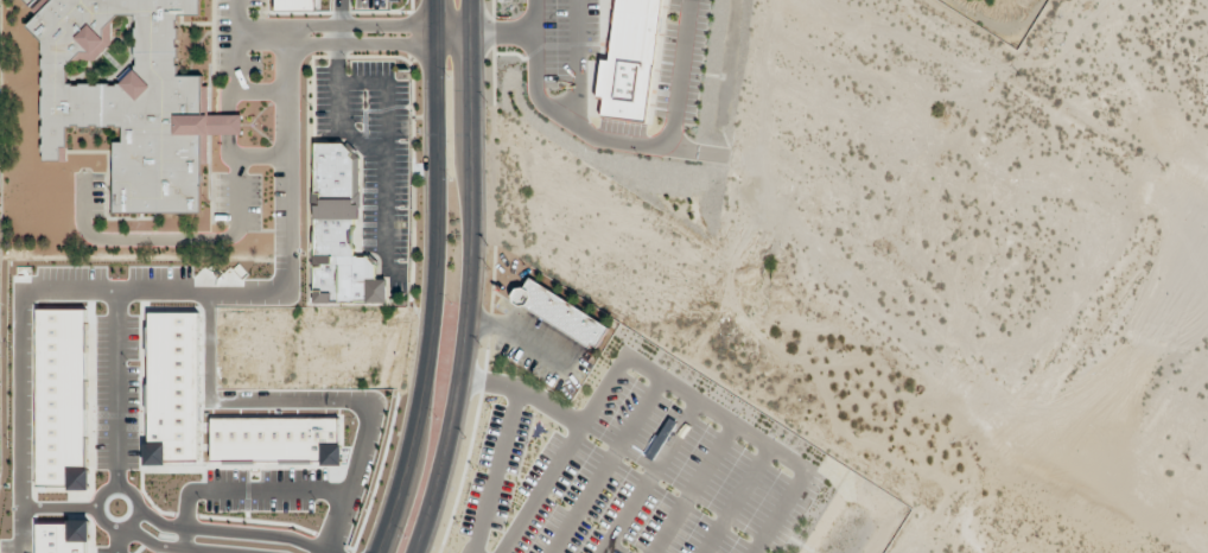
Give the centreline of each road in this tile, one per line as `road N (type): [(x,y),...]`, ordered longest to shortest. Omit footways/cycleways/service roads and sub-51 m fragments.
road 1 (secondary): [(435,0),(433,310),(414,436),(378,552)]
road 2 (secondary): [(418,552),(456,425),(471,311),(470,0)]

